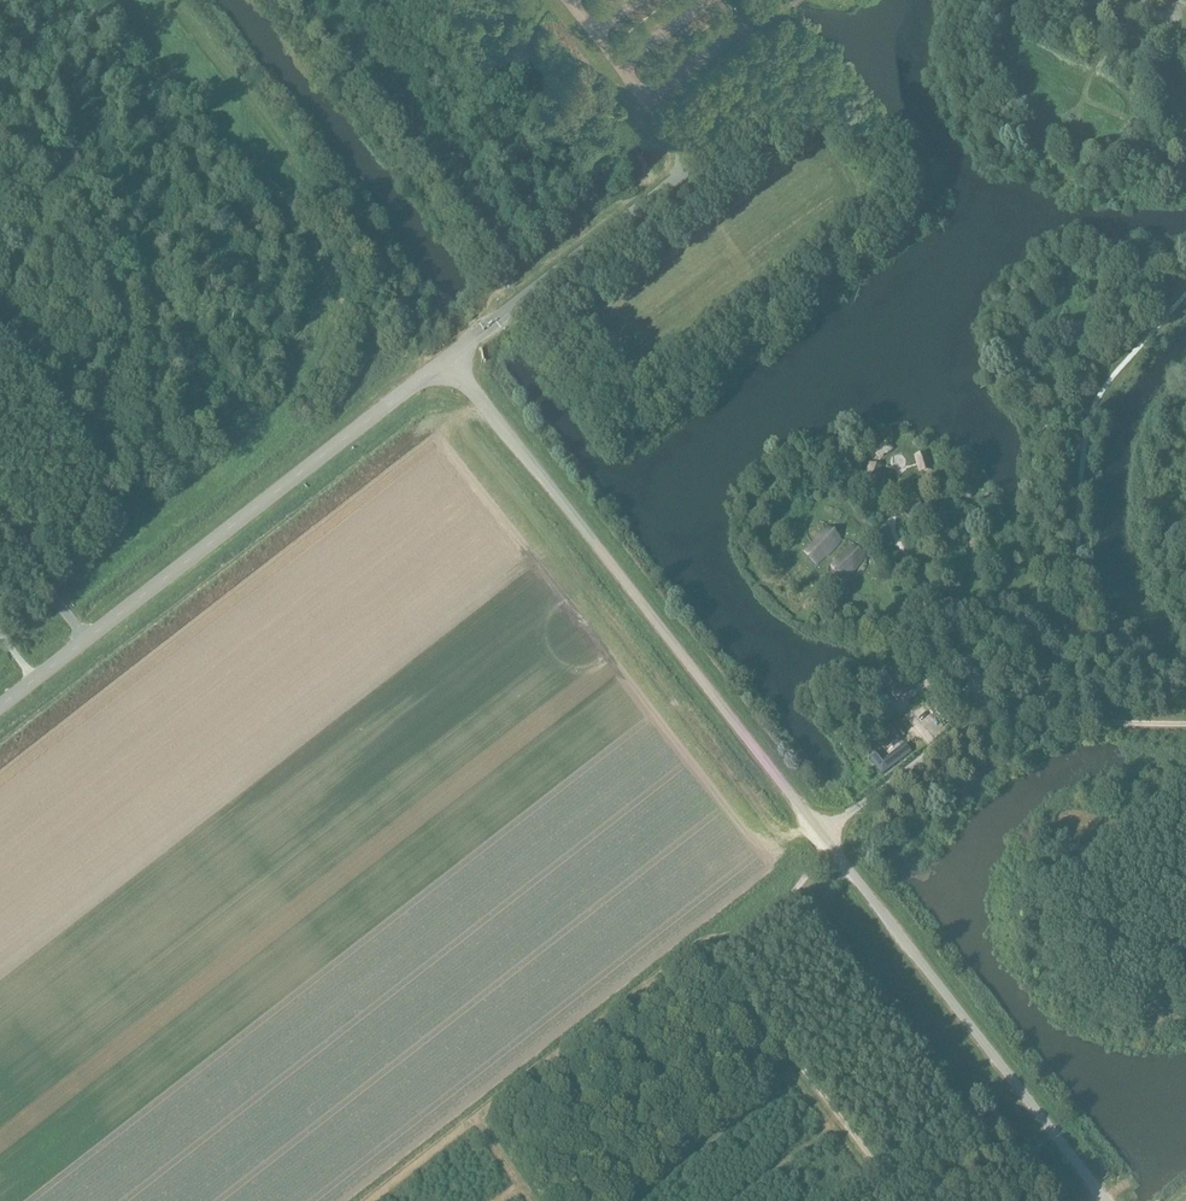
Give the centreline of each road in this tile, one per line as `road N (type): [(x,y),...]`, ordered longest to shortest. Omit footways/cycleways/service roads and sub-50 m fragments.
road 1 (unclassified): [(1105,1200),(448,361)]
road 2 (unclassified): [(0,710),(448,361)]
road 3 (unclassified): [(448,361),(676,179),(680,150),(648,106),(750,26),(744,0)]
road 4 (track): [(889,1200),(891,1186),(717,954),(798,892),(833,852)]
road 5 (track): [(1185,721),(1006,725)]

